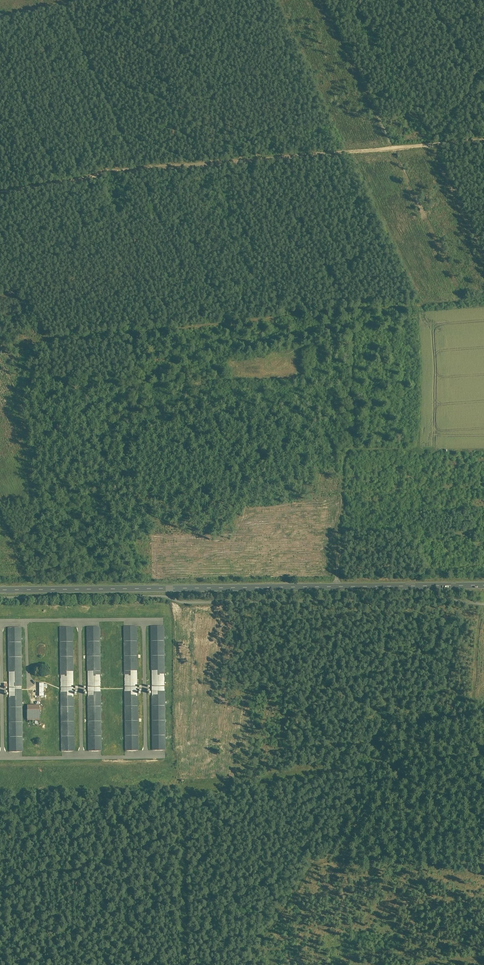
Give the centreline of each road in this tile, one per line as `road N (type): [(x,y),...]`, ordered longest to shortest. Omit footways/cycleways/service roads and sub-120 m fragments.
road 1 (track): [(483,143),(205,163),(0,192)]
road 2 (tertiary): [(0,591),(483,586)]
road 3 (track): [(319,0),(459,302)]

